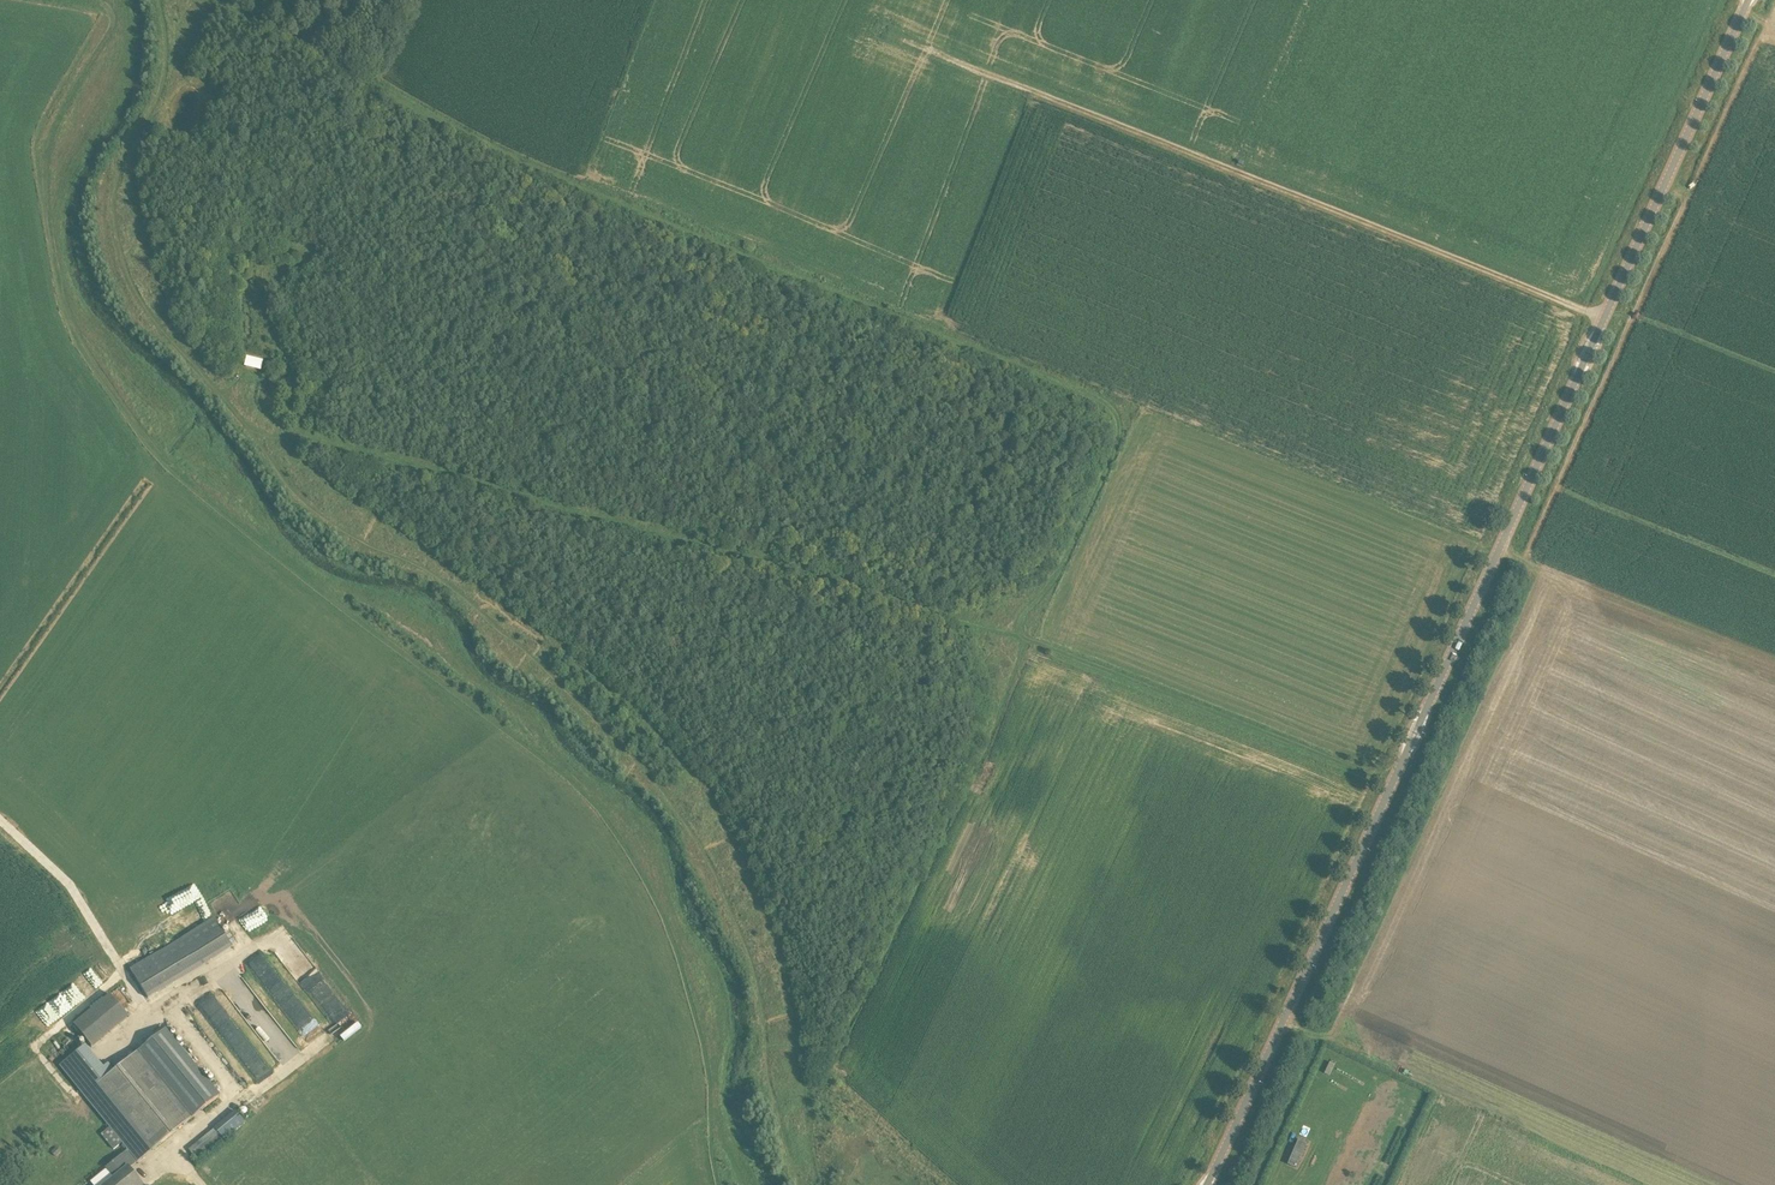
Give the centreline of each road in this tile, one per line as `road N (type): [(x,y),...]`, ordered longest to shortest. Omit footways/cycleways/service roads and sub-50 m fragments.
road 1 (unclassified): [(1205,1184),(1748,0)]
road 2 (track): [(1026,640),(1015,624),(1020,608),(1057,578),(1118,442),(1120,421),(1107,403),(557,179),(210,0)]
road 3 (track): [(1392,783),(1041,644),(368,452),(245,429)]
road 4 (track): [(1604,317),(884,32)]
road 5 (track): [(1622,1184),(1281,1020)]
road 6 (track): [(0,825),(74,891),(150,1018)]
road 7 (track): [(167,1006),(238,1096),(146,1169)]
road 8 (track): [(105,1052),(252,951)]

